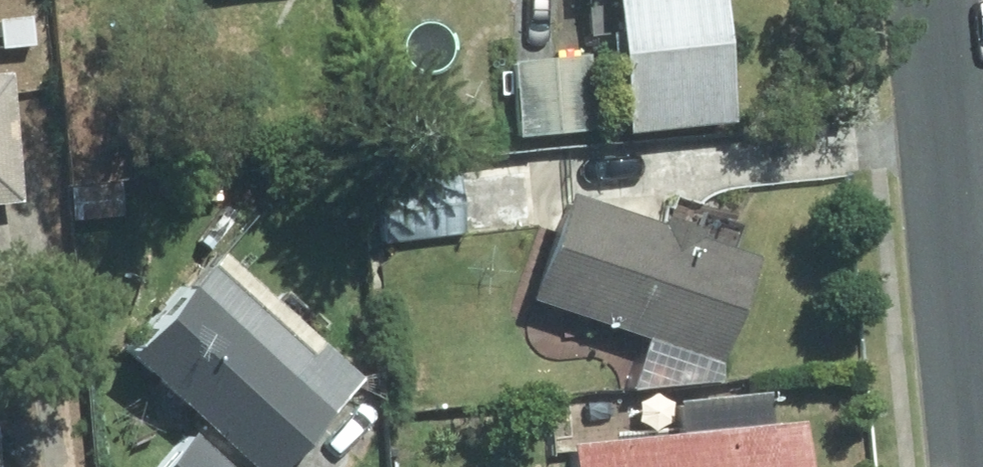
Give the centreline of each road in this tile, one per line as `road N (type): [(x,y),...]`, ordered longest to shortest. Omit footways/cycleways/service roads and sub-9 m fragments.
road 1 (residential): [(976,466),(932,0)]

